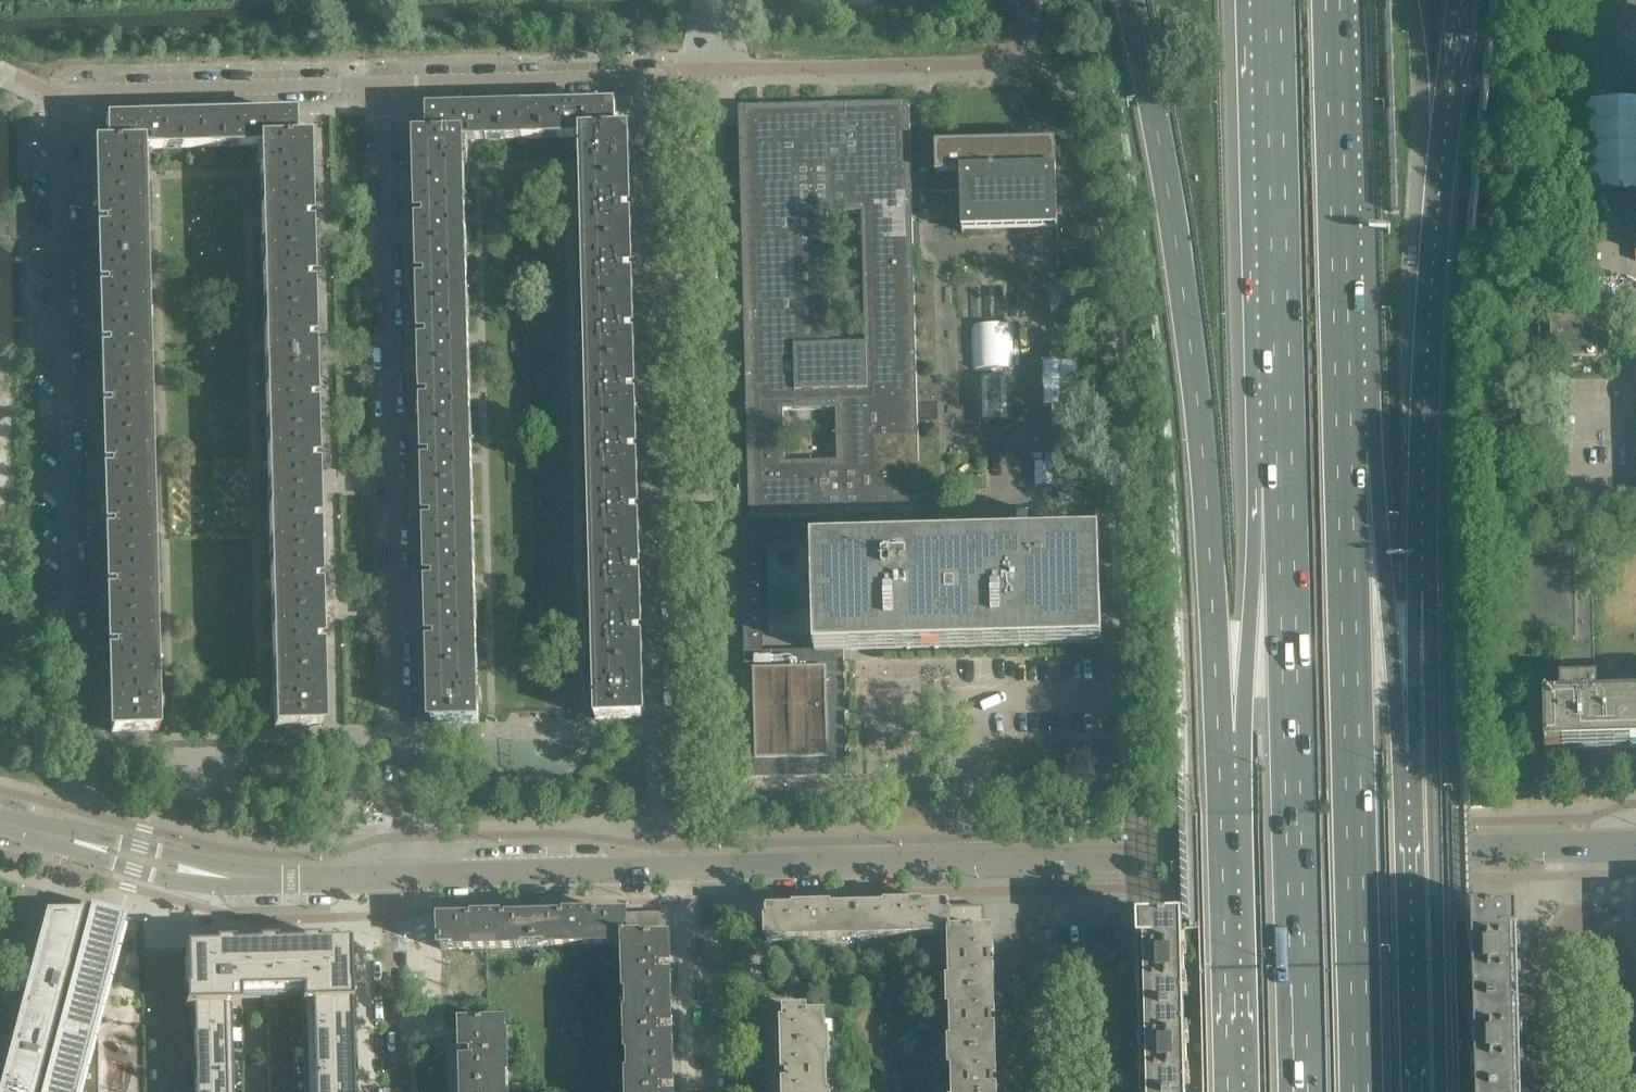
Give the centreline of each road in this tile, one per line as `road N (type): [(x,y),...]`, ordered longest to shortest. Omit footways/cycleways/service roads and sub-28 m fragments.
road 1 (residential): [(700,868),(685,814),(662,81),(641,75),(380,81)]
road 2 (residential): [(67,838),(80,787),(81,737),(59,131),(65,103),(93,91),(380,81)]
road 3 (residential): [(380,81),(395,878)]
road 4 (motorway): [(1130,0),(1168,193),(1227,733)]
road 5 (motorway): [(1358,1091),(1345,447)]
road 6 (motorway): [(1285,486),(1299,1091)]
road 7 (motorway): [(1422,589),(1439,161),(1464,0)]
road 8 (motorway): [(1439,1091),(1431,676),(1422,589)]
road 9 (motorway): [(1273,0),(1285,486)]
road 10 (unclassified): [(1181,855),(1635,839)]
road 11 (motorway): [(1345,447),(1333,0)]
road 12 (motorway): [(1227,733),(1235,1091)]
road 13 (motorway): [(1415,1091),(1408,752)]
road 14 (unclassified): [(1024,859),(700,868)]
road 15 (motorway): [(1408,752),(1345,447)]
road 16 (unclassified): [(700,868),(395,878)]
road 17 (motorway): [(1285,486),(1227,733)]
road 18 (residential): [(1027,925),(1115,933),(1121,1091)]
road 19 (residential): [(709,1091),(700,868)]
road 20 (residential): [(395,878),(394,1091)]
road 21 (residential): [(1629,1091),(1624,958),(1597,926),(1581,922)]
road 22 (residential): [(1540,1091),(1538,966),(1548,941),(1581,922)]
road 23 (unclassified): [(395,878),(213,875)]
road 24 (residential): [(1031,1091),(1027,925)]
road 25 (motorway): [(1408,752),(1422,589)]
road 26 (unclassified): [(1181,855),(1024,859)]
road 27 (unclassified): [(79,842),(108,861),(165,878),(213,875)]
road 28 (unclassified): [(213,875),(141,846),(79,842)]

